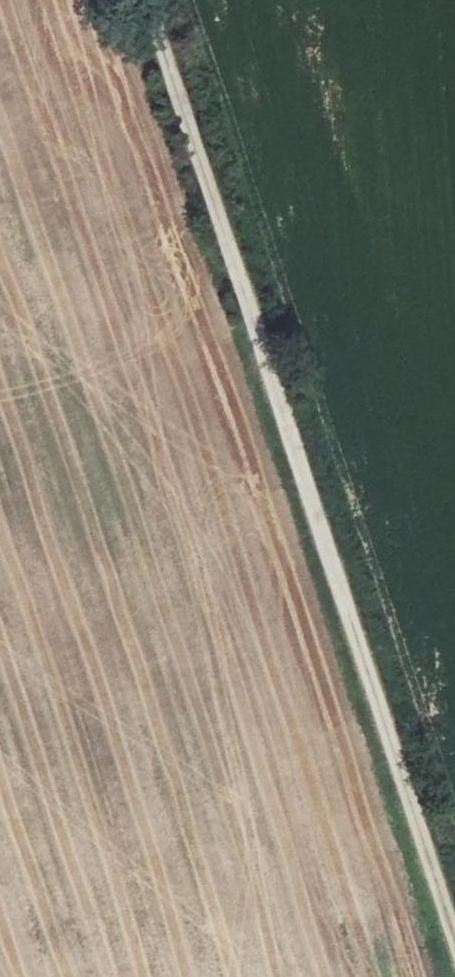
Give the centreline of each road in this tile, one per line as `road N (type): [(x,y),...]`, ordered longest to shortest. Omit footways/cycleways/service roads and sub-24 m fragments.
road 1 (track): [(454,958),(145,0)]

